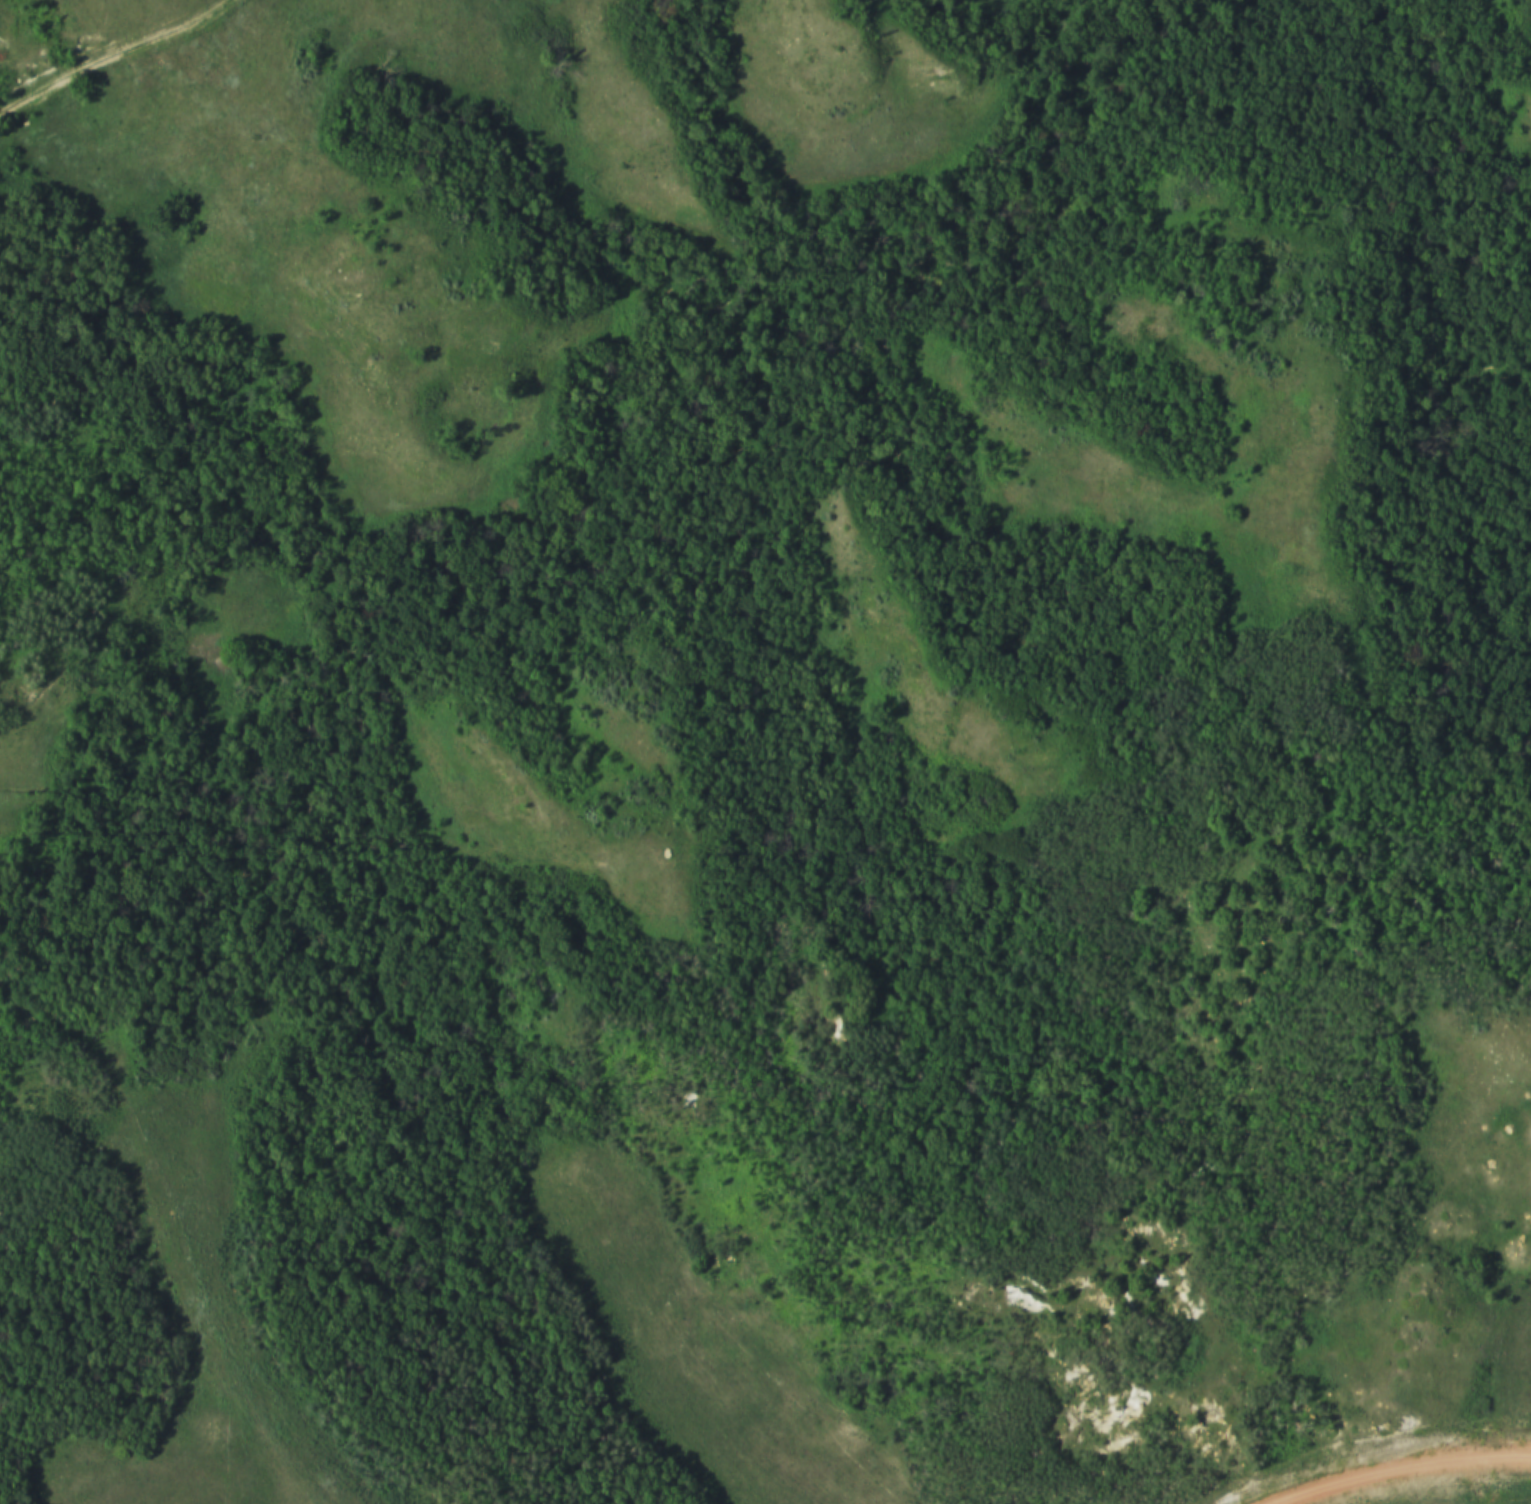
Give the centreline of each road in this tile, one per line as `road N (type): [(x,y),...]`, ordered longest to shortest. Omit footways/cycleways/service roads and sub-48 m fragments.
road 1 (track): [(238,0),(0,118)]

